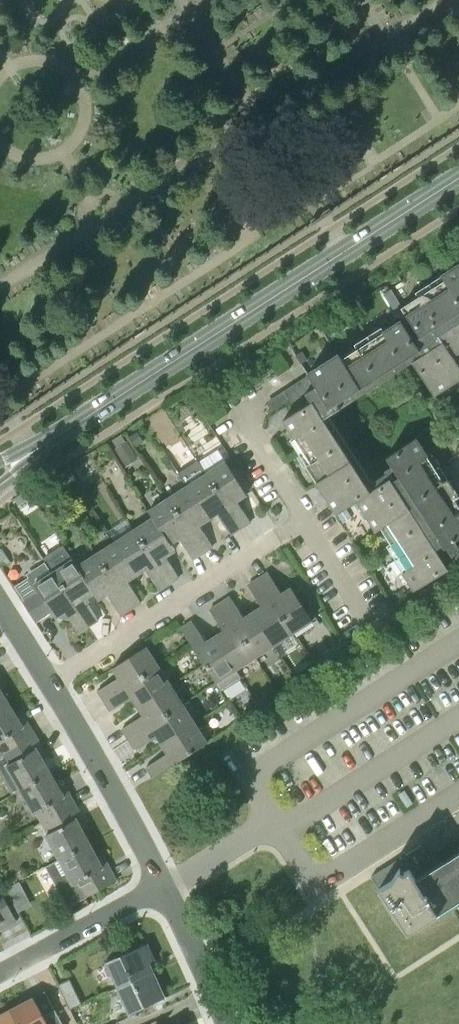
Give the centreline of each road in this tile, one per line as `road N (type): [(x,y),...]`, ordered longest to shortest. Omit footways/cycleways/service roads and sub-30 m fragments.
road 1 (primary): [(32,451),(458,179)]
road 2 (residential): [(417,279),(237,393),(310,517)]
road 3 (residential): [(50,682),(310,517)]
road 4 (residential): [(164,885),(50,682)]
road 5 (residential): [(310,517),(370,612),(383,619),(458,572)]
road 6 (residential): [(0,973),(164,885)]
road 7 (residential): [(229,1023),(164,885)]

